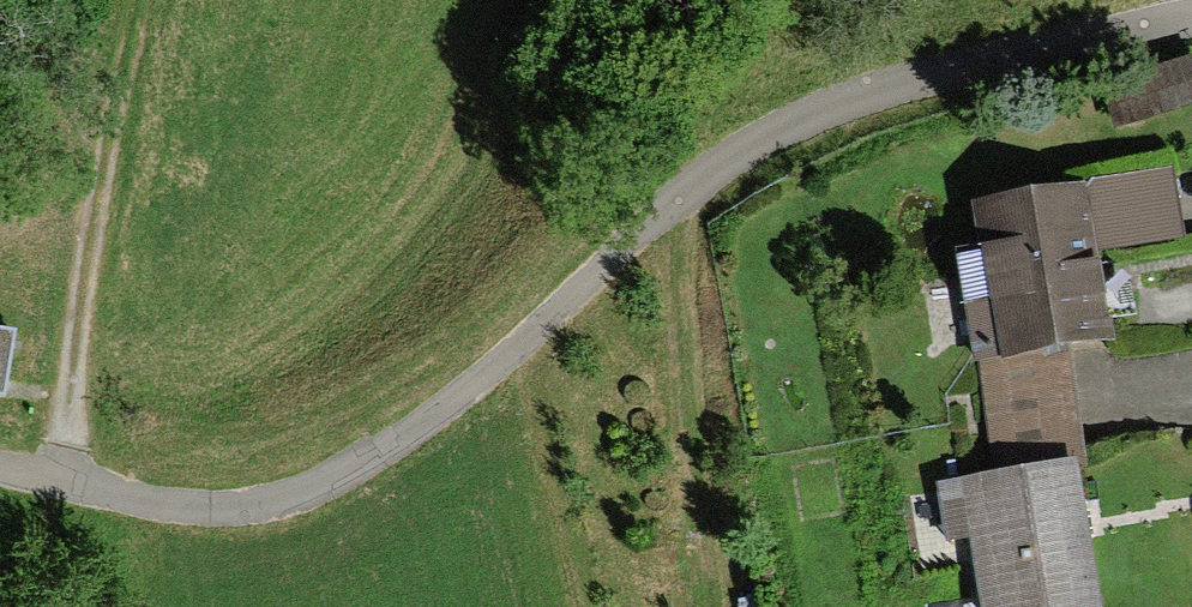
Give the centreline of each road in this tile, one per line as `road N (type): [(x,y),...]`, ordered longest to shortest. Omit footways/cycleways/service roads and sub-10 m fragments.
road 1 (track): [(962,76),(852,100),(744,154),(664,213),(497,368),(413,433),(305,494),(244,510),(192,507),(0,467)]
road 2 (track): [(59,478),(81,301),(139,0)]
road 3 (residential): [(1191,20),(962,76)]

